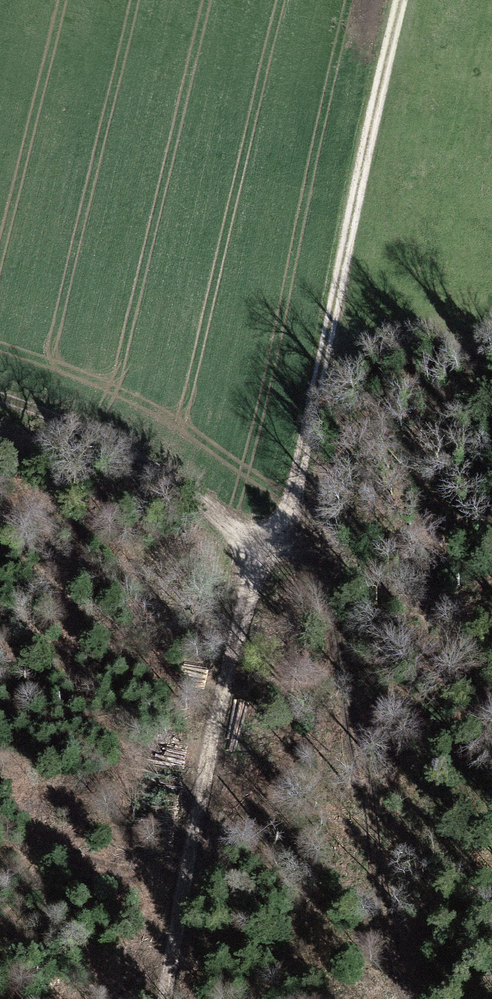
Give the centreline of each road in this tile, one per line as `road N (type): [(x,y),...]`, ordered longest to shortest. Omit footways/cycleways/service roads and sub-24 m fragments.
road 1 (track): [(326,370),(297,480),(262,548),(115,459),(0,403)]
road 2 (track): [(167,998),(200,807),(262,548)]
road 3 (track): [(399,0),(326,370)]

